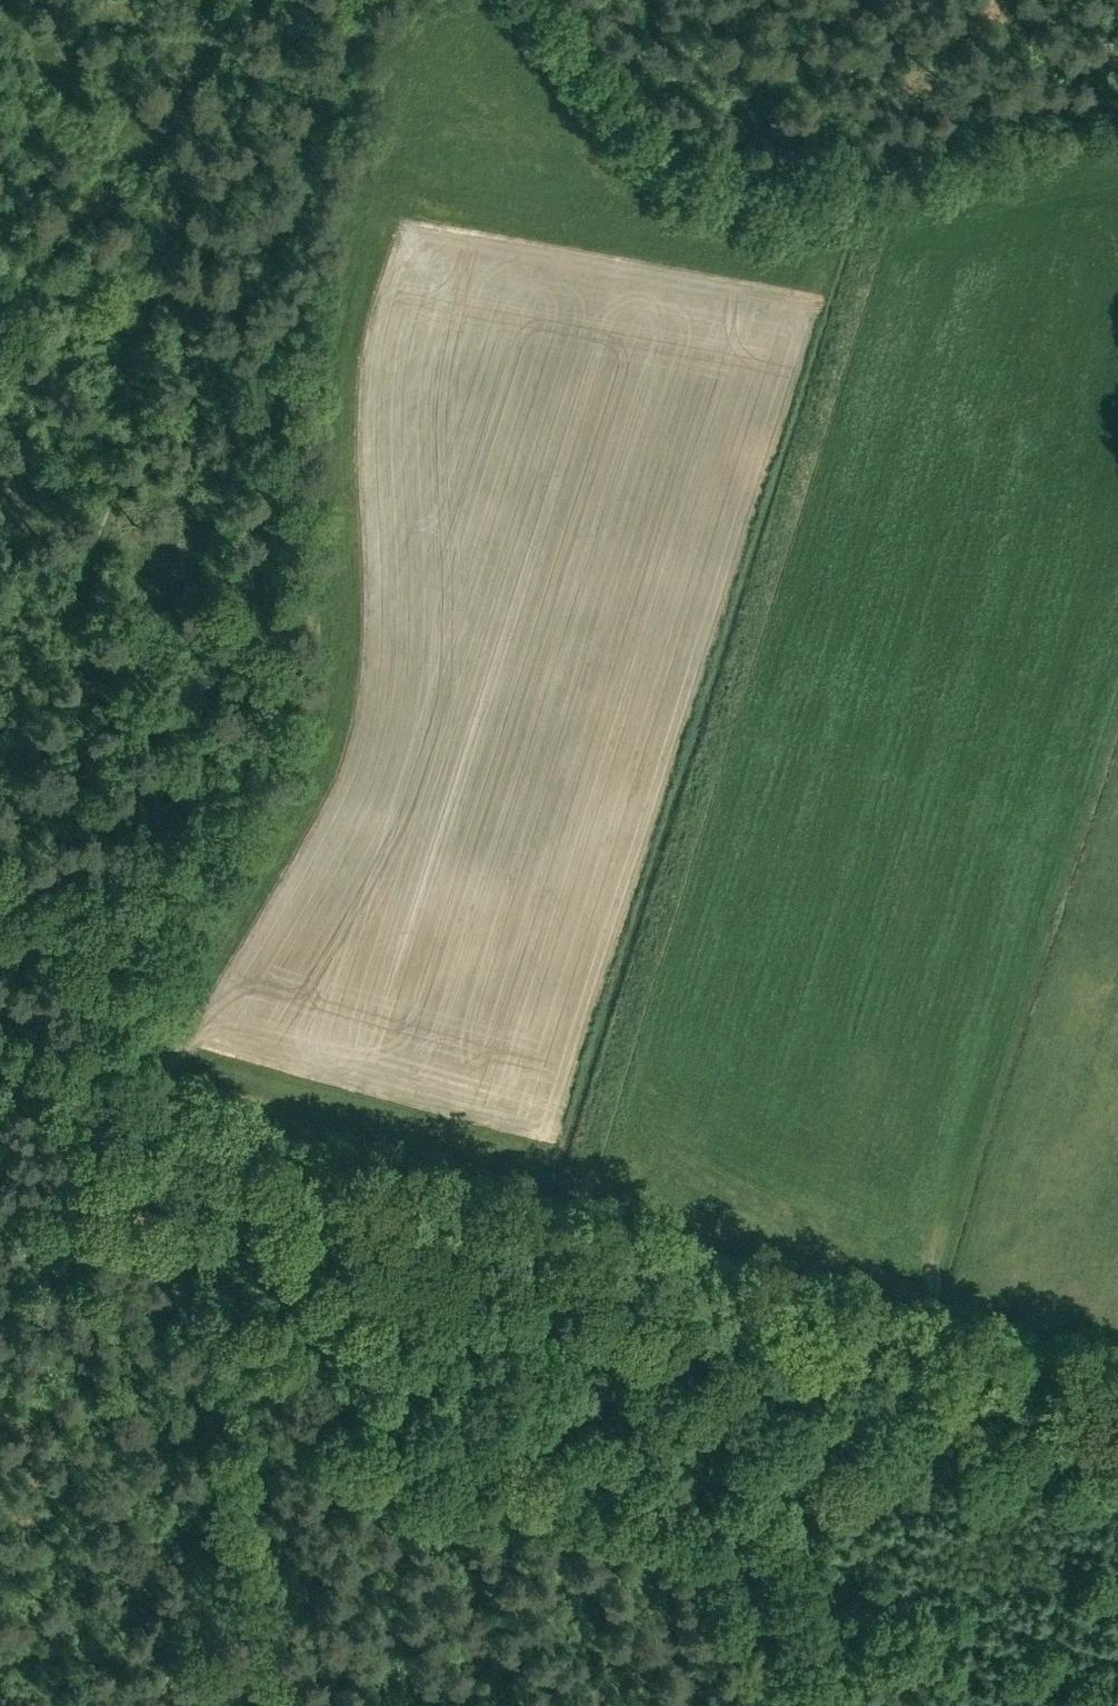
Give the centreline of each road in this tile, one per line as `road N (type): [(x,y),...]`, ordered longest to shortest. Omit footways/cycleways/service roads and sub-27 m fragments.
road 1 (track): [(1117,1406),(0,1084)]

